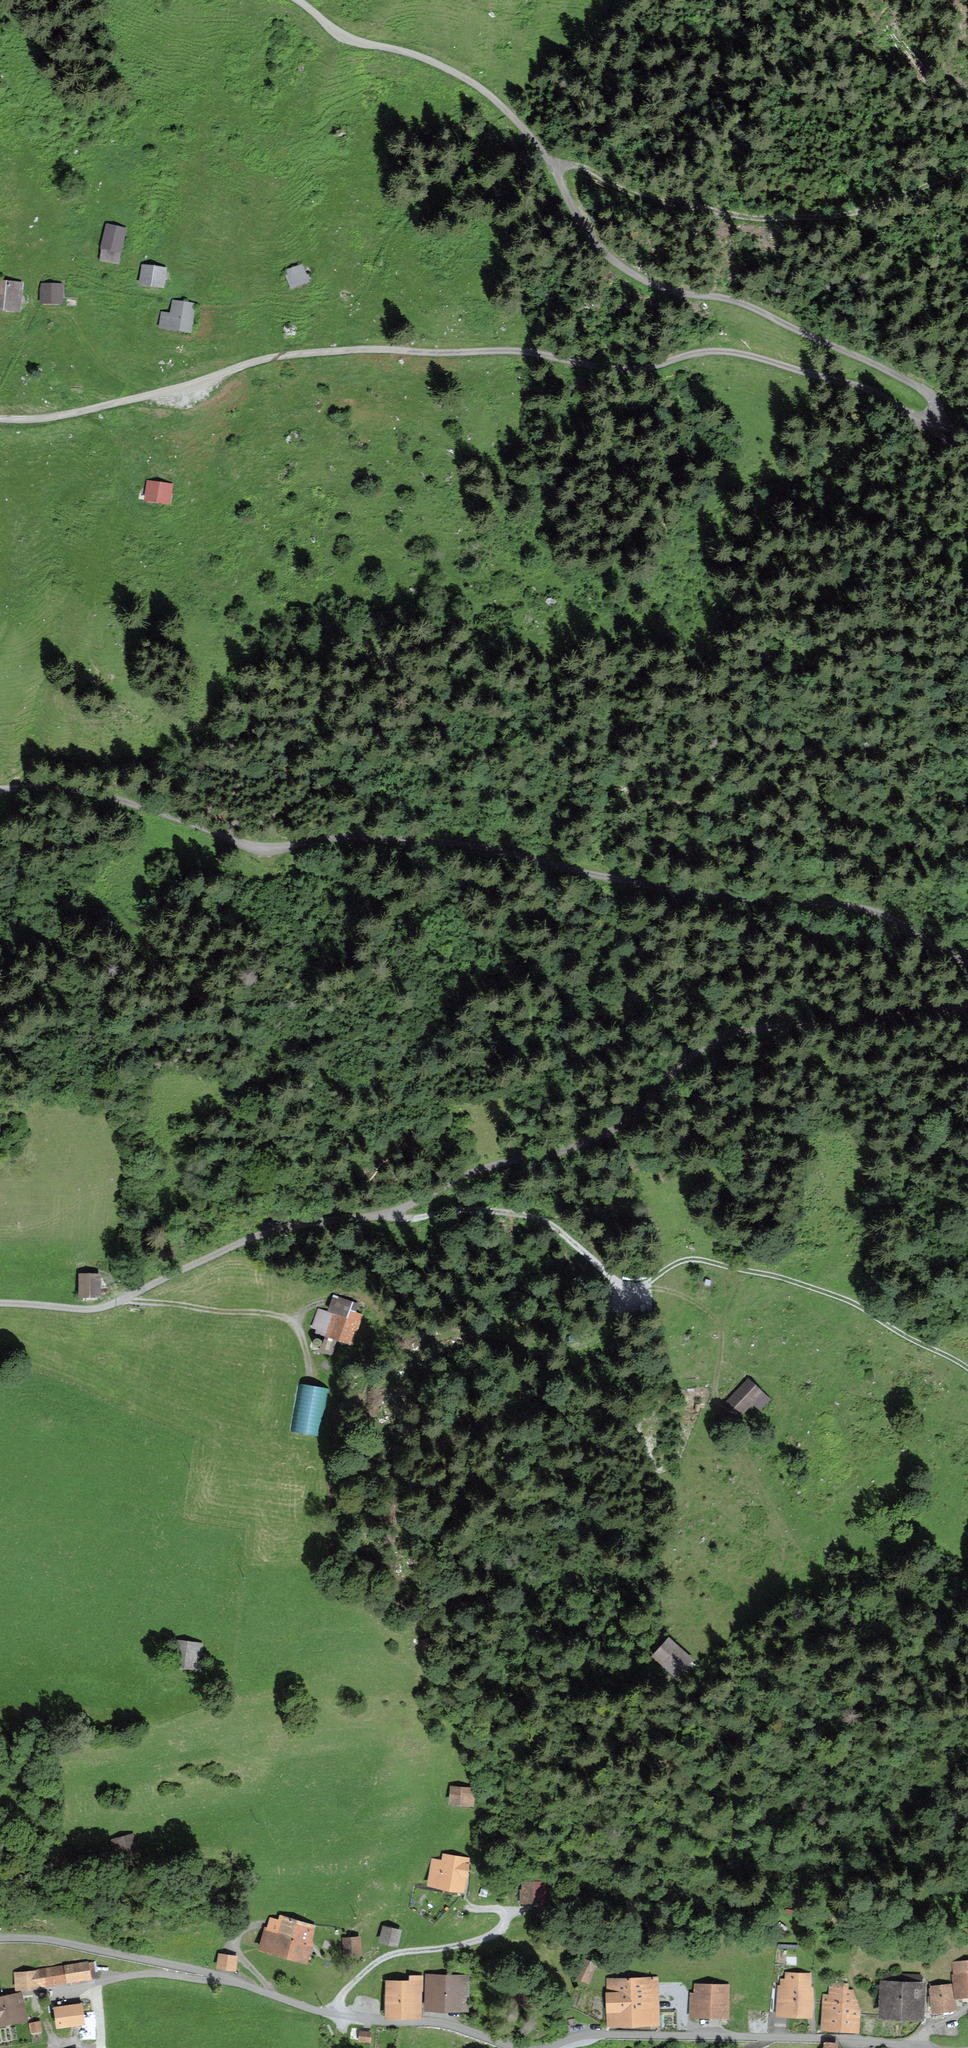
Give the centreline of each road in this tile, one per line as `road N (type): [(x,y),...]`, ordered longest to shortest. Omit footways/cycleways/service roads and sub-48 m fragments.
road 1 (track): [(935,410),(936,399),(856,354),(746,304),(678,292),(614,262),(512,115),(478,85),(426,59),(332,31),(301,0)]
road 2 (track): [(967,969),(897,923),(840,905),(719,899),(437,844),(364,838),(260,846)]
road 3 (track): [(0,1304),(108,1305),(289,1227),(382,1216),(483,1167),(593,1139)]
road 4 (track): [(336,350),(507,353),(603,369),(695,351),(742,352),(935,410)]
road 5 (unclassified): [(514,2047),(447,2022),(325,2012),(166,1963),(58,1941),(0,1940)]
road 6 (track): [(550,165),(585,168),(649,199),(739,216),(827,217),(931,187),(967,166)]
road 7 (track): [(593,1139),(734,1030),(967,1012)]
road 8 (unclassified): [(934,2047),(593,2034),(545,2047)]
road 9 (track): [(382,1216),(499,1210),(544,1221),(567,1236),(631,1292),(603,1336),(556,1350)]
road 10 (track): [(631,1292),(678,1262),(712,1262),(842,1298),(967,1367)]
road 11 (track): [(260,846),(82,792),(0,790)]
road 12 (track): [(117,401),(252,362),(336,350)]
road 13 (track): [(230,1980),(160,1972),(103,1980),(108,2047)]
road 14 (track): [(325,2012),(390,1955),(481,1939)]
road 15 (track): [(128,1298),(300,1319)]

